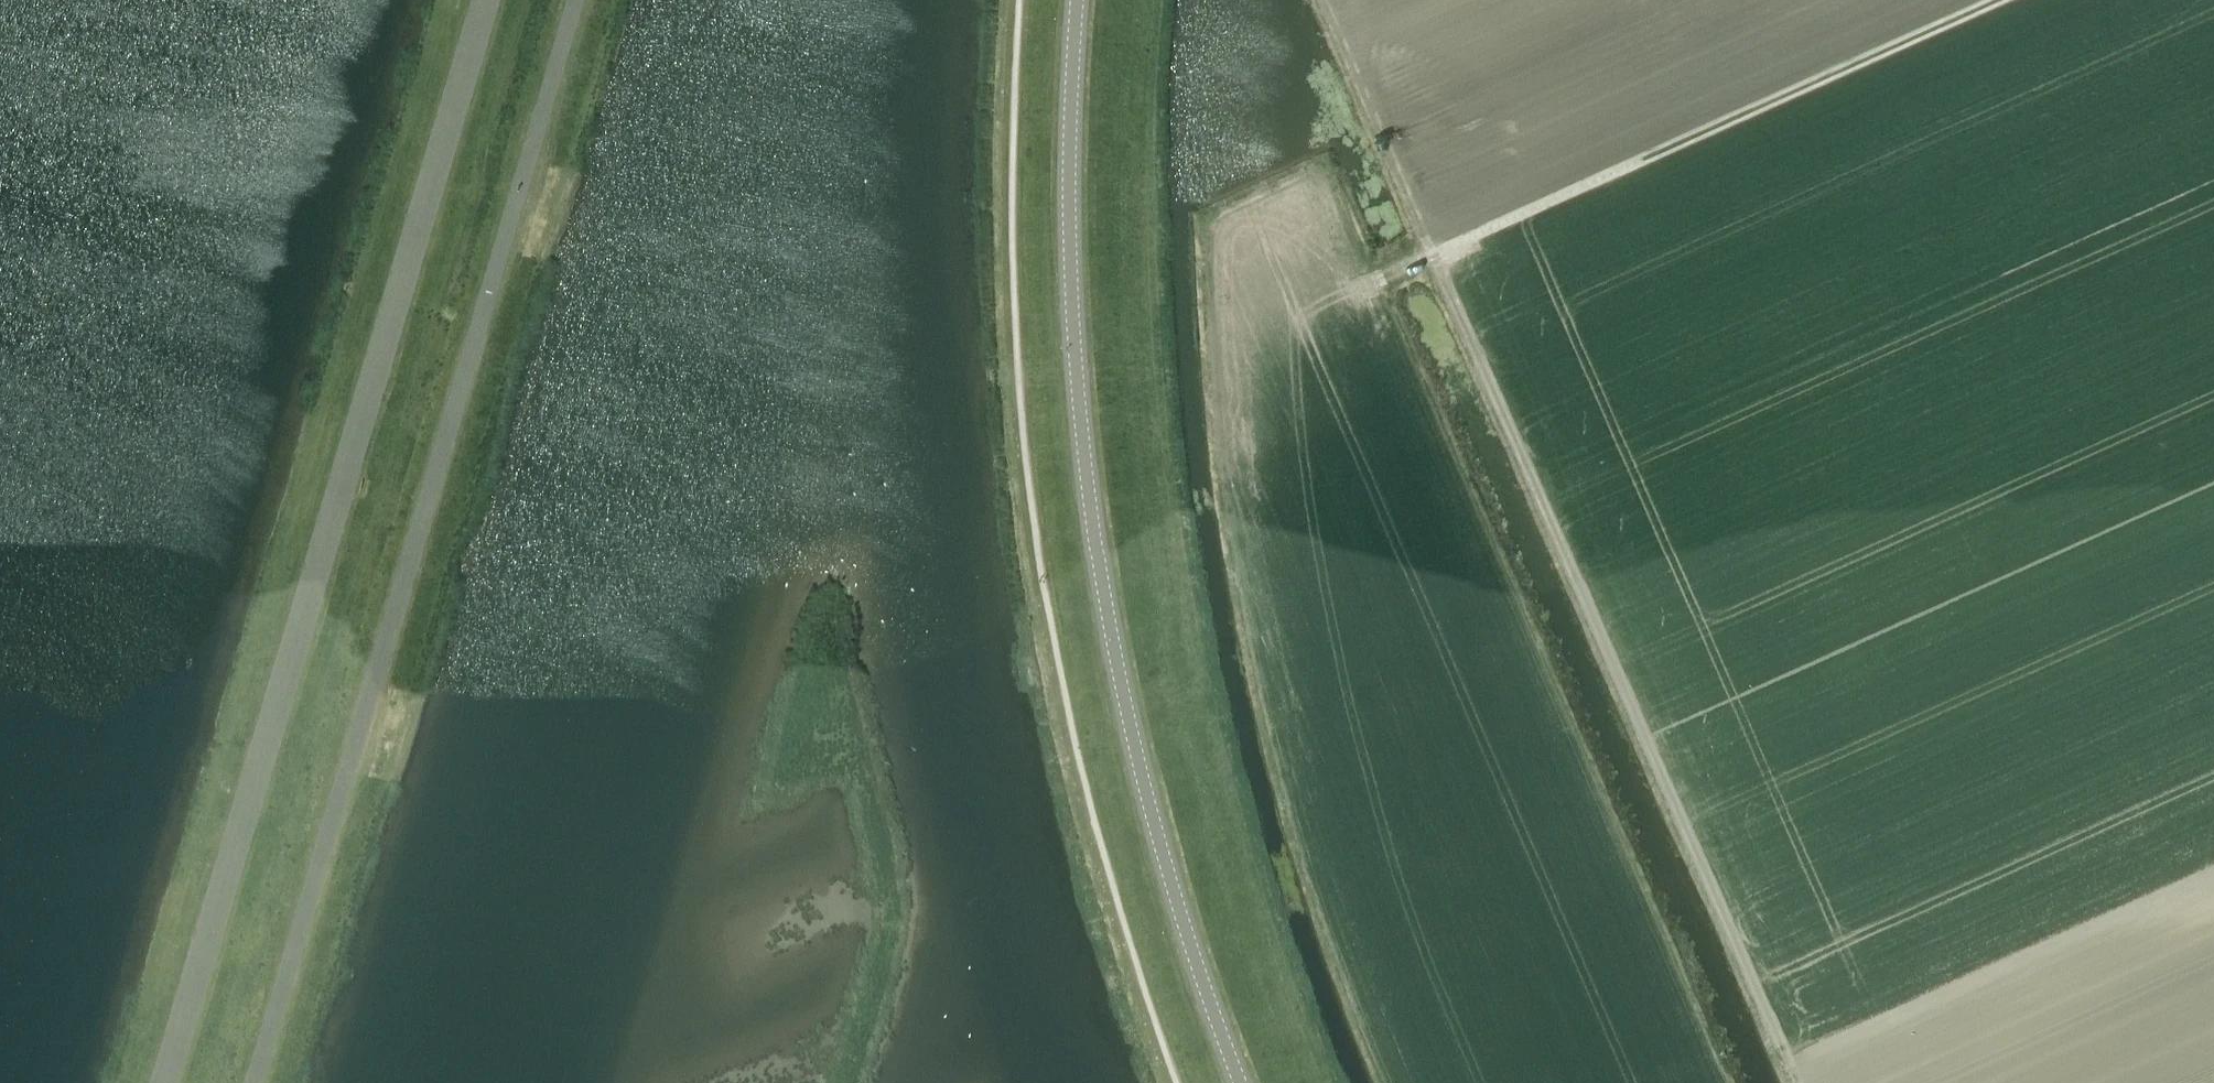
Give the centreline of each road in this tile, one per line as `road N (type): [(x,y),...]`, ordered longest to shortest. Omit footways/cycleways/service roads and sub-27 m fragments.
road 1 (unclassified): [(1086,0),(1080,256),(1093,521),(1134,727),(1185,924),(1246,1082)]
road 2 (track): [(2010,0),(1338,299)]

